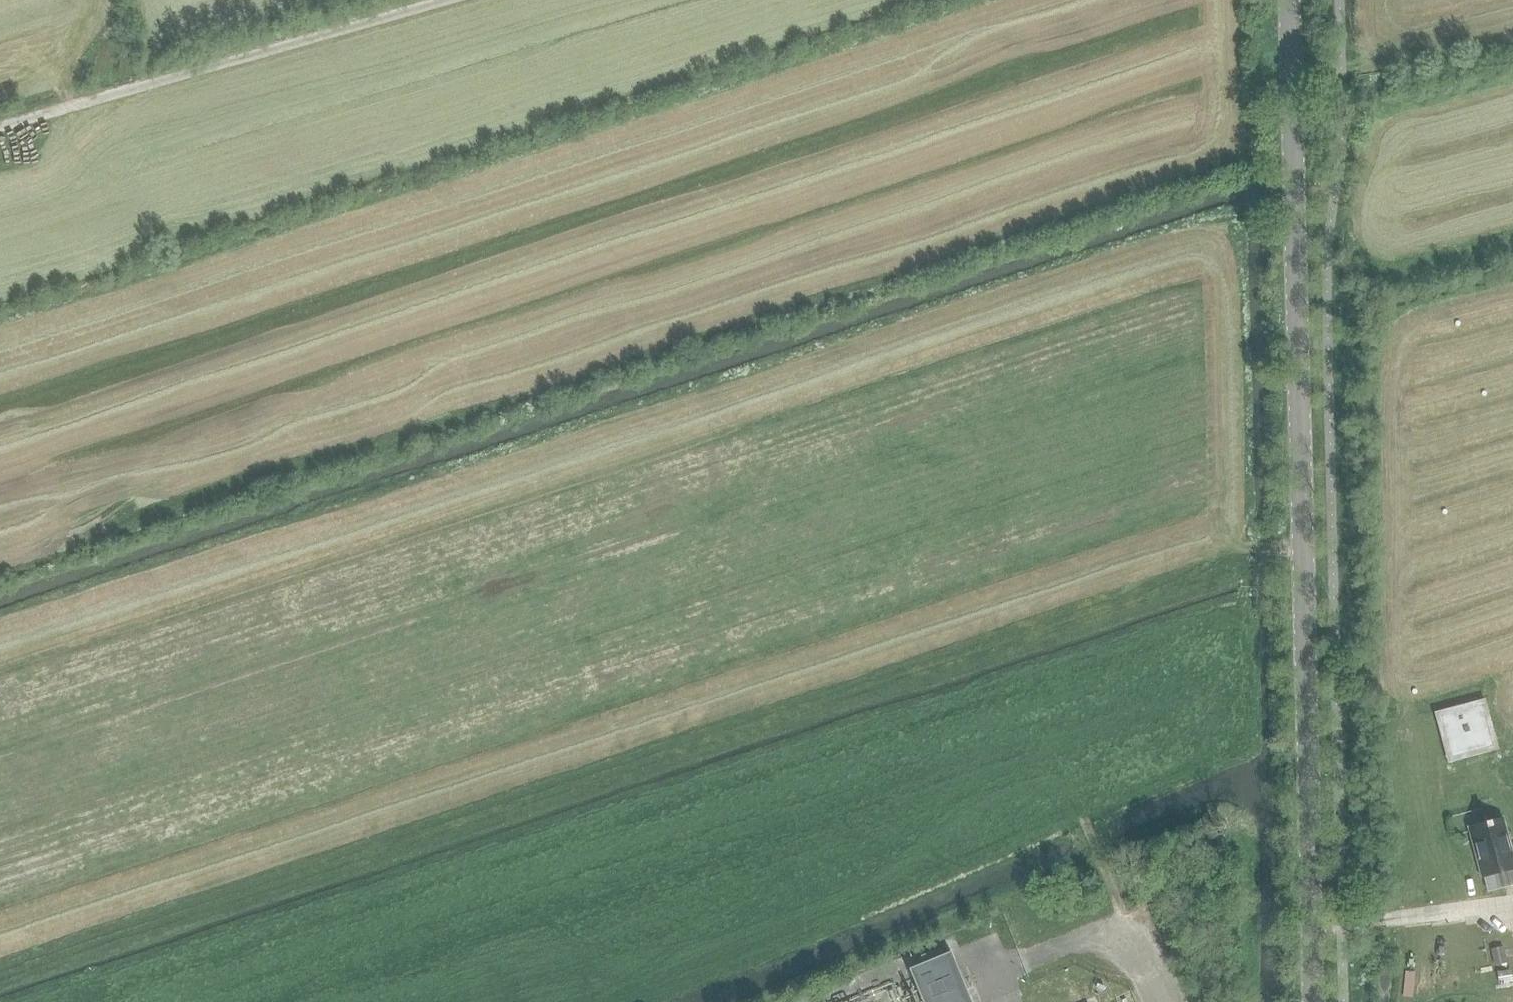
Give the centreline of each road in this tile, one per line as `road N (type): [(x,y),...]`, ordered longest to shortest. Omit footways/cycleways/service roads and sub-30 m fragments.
road 1 (tertiary): [(1311,1001),(1287,0)]

